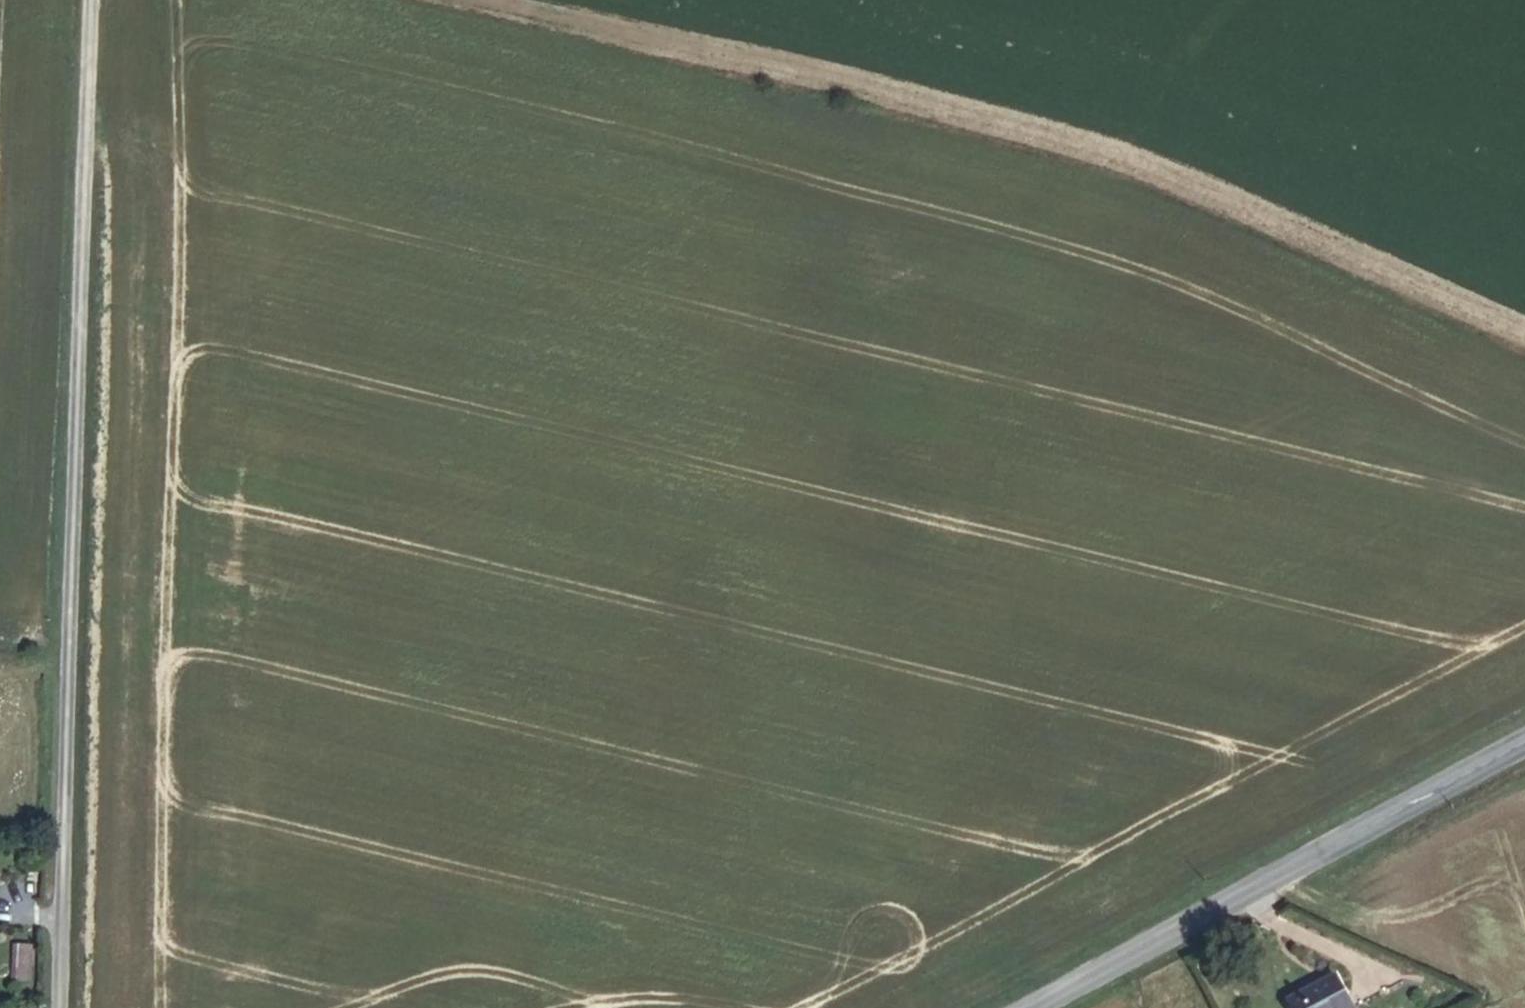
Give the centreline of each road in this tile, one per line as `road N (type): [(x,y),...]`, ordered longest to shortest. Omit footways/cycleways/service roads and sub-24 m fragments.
road 1 (unclassified): [(86,0),(63,1007)]
road 2 (tertiary): [(1016,1007),(1524,735)]

